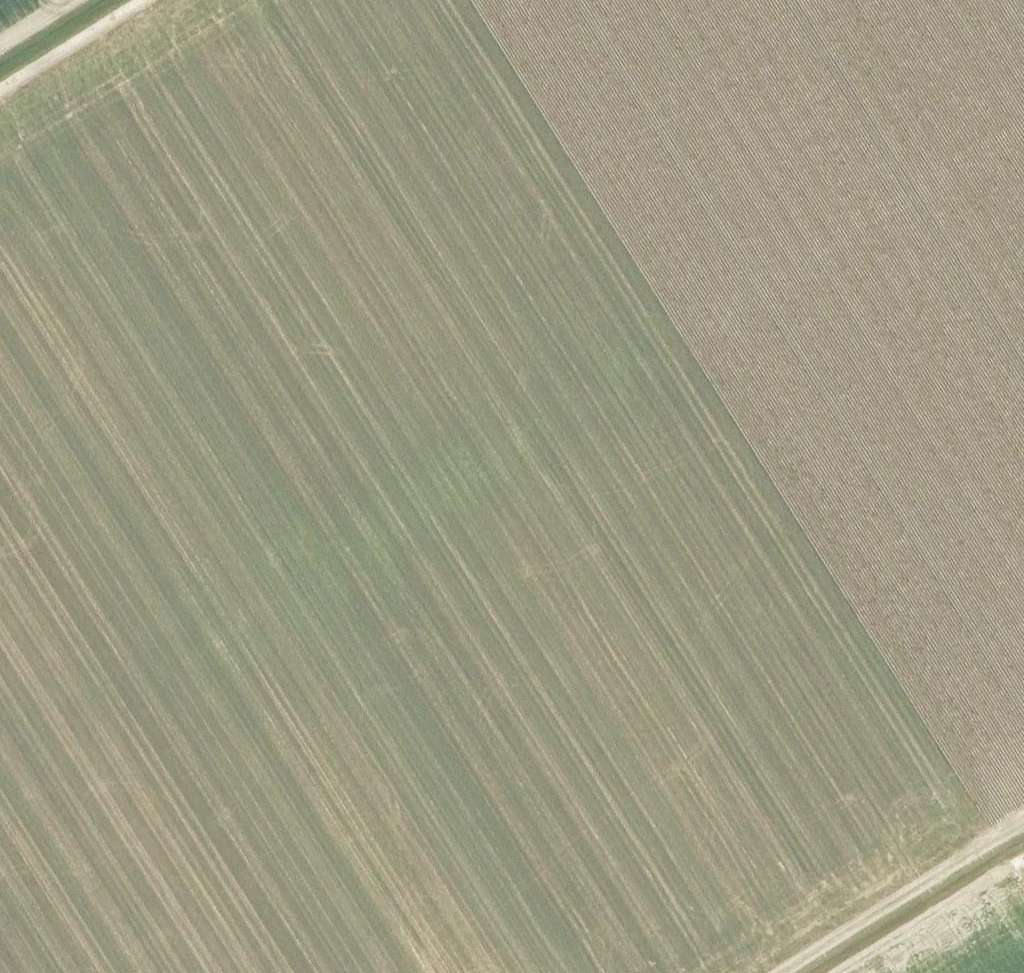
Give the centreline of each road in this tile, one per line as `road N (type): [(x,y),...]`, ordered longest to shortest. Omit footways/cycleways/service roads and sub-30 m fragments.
road 1 (track): [(0,89),(141,0)]

